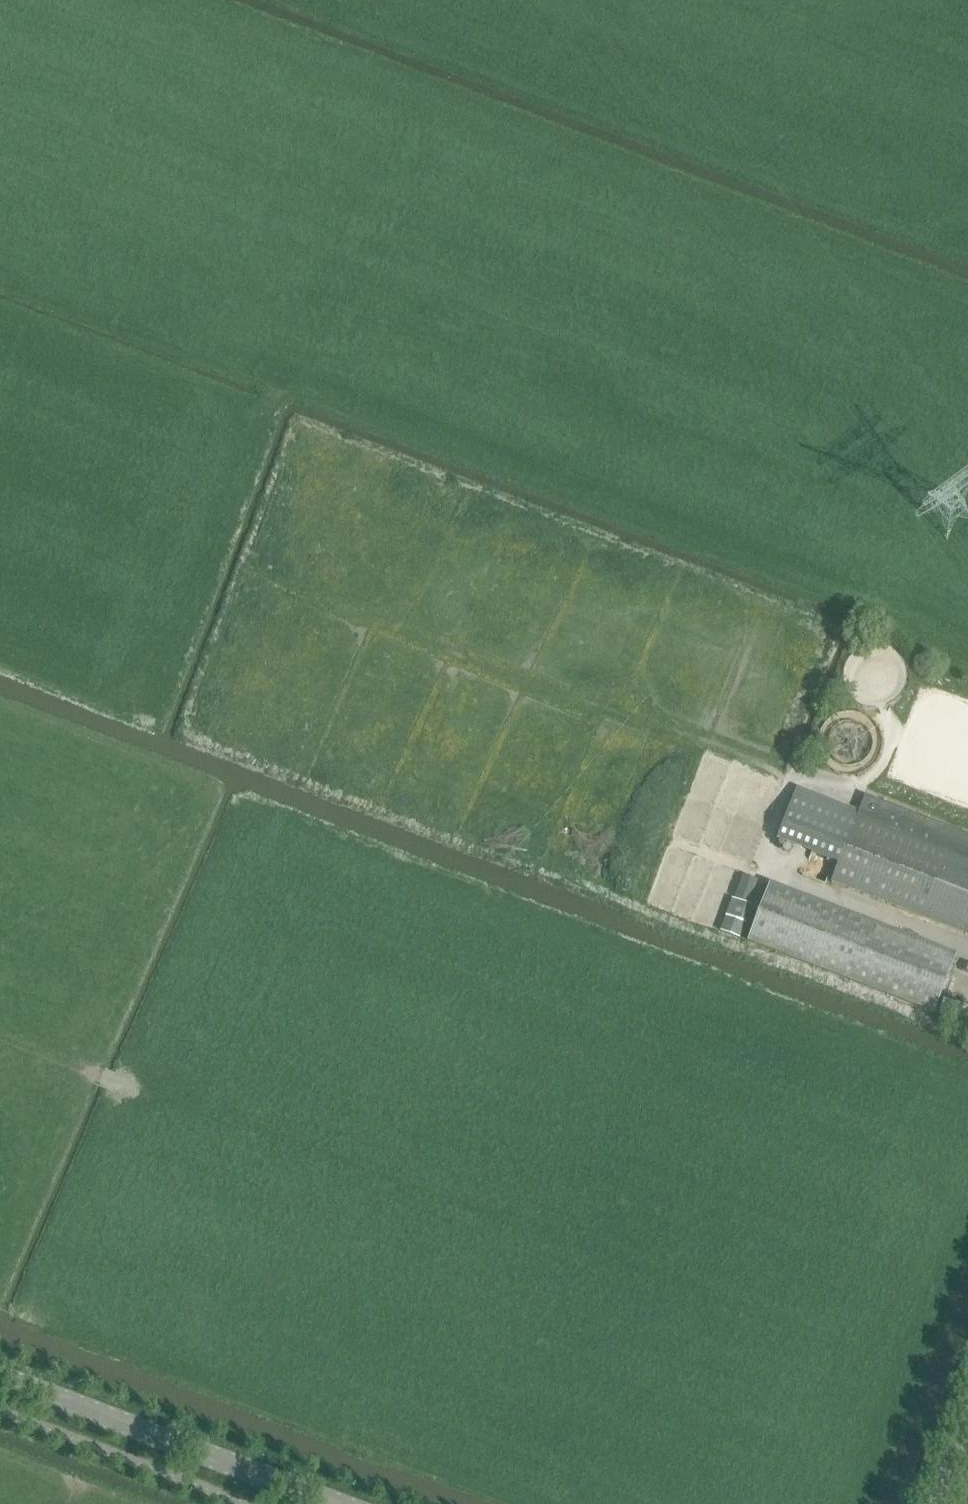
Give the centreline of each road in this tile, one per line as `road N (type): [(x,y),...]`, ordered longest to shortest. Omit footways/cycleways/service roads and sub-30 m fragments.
road 1 (tertiary): [(338,1503),(0,1376)]

